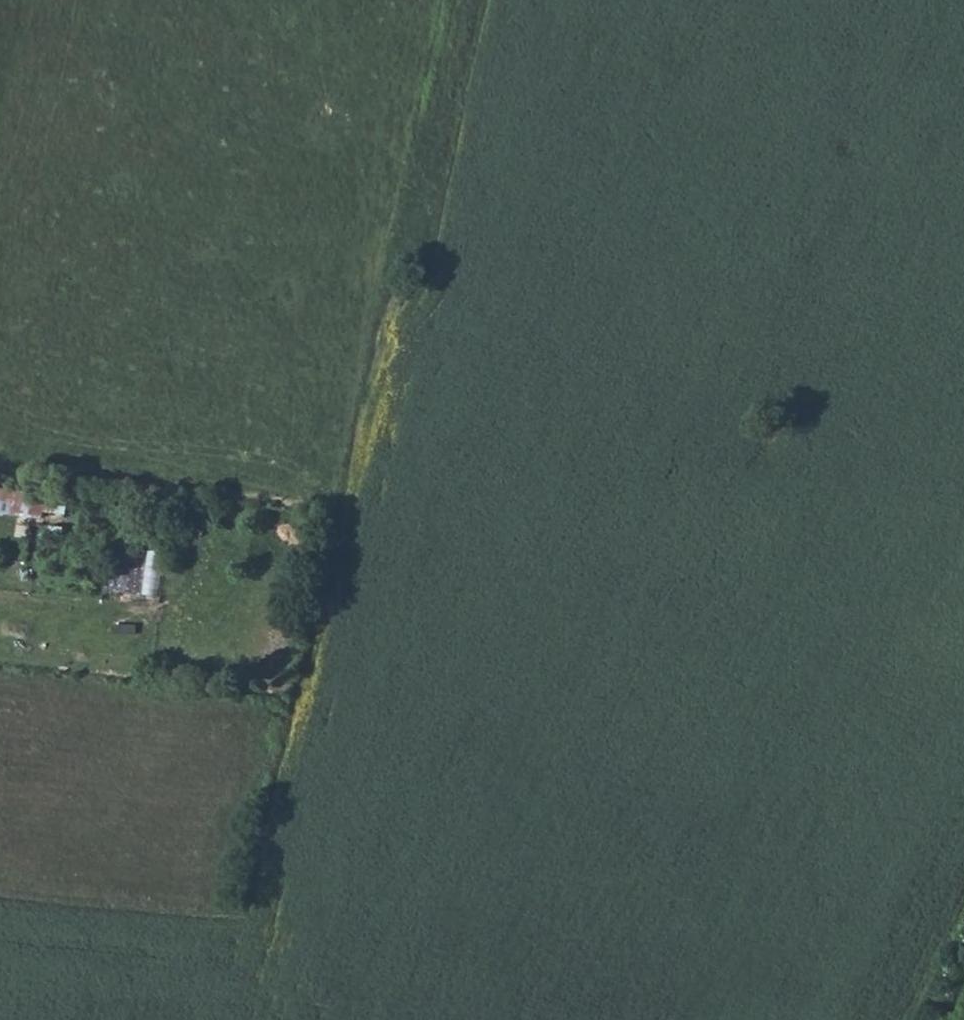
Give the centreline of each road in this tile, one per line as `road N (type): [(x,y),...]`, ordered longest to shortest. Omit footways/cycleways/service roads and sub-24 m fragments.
road 1 (track): [(469,0),(394,336)]

